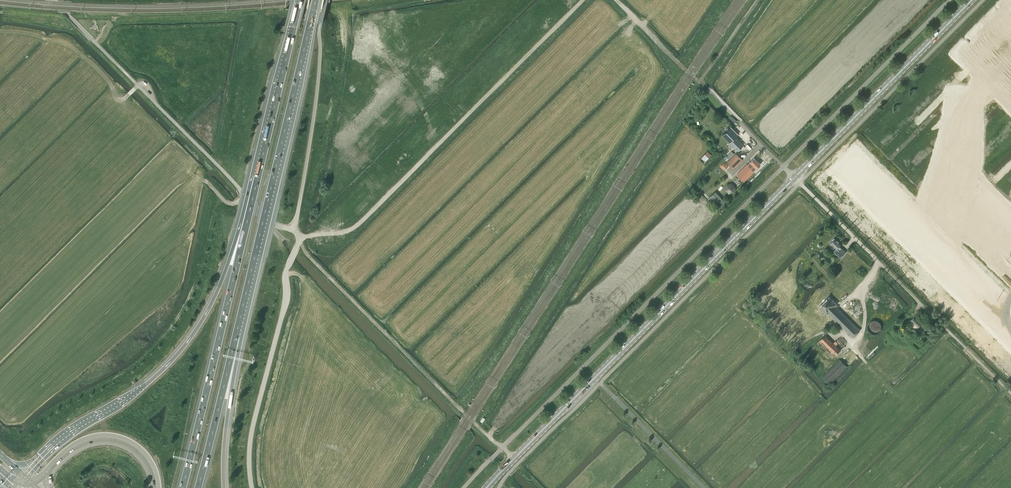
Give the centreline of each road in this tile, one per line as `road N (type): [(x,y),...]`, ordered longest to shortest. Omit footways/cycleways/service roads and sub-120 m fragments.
road 1 (track): [(462,411),(300,240),(357,225),(582,0)]
road 2 (unclassified): [(252,487),(252,431),(300,240),(137,85)]
road 3 (secondary): [(486,487),(794,178)]
road 4 (motorway): [(261,164),(225,272),(192,336),(157,376),(65,435),(24,476)]
road 5 (motorway): [(239,325),(316,0)]
road 6 (motorway): [(261,164),(182,487)]
road 7 (track): [(1010,393),(794,178)]
road 8 (secondary): [(972,0),(794,178)]
road 9 (motorway): [(300,0),(261,164)]
road 10 (motorway): [(198,487),(239,325)]
road 11 (motorway): [(35,486),(70,449),(110,437),(142,451),(157,487)]
road 12 (track): [(137,85),(119,96),(66,44),(0,30)]
road 13 (motorway): [(224,487),(239,325)]

